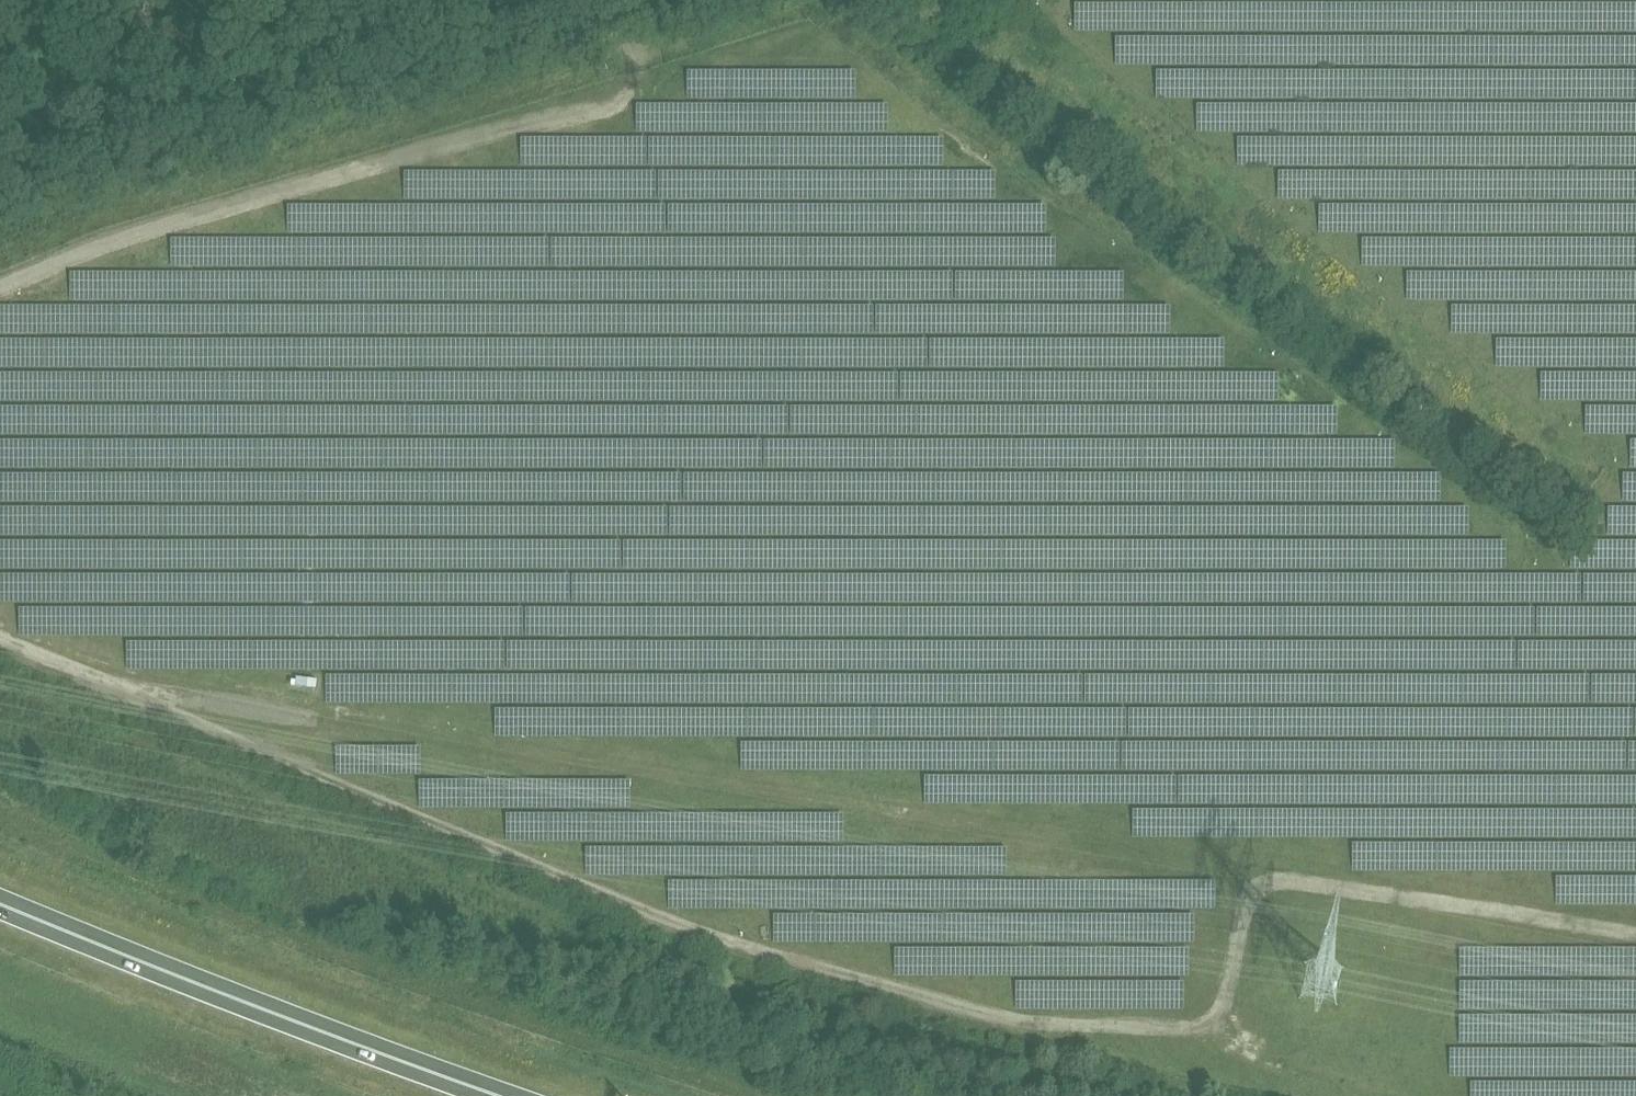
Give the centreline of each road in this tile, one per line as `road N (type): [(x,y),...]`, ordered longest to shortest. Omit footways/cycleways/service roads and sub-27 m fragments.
road 1 (trunk): [(0,906),(501,1095)]

